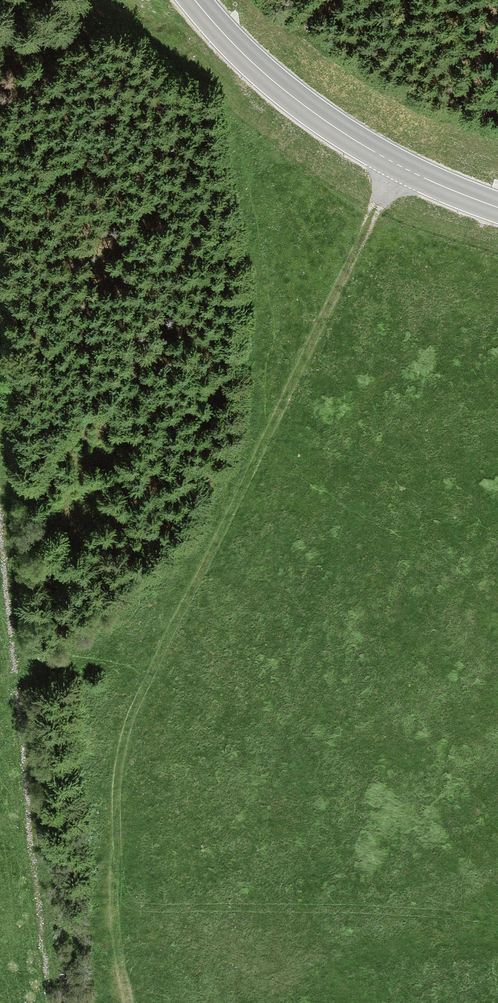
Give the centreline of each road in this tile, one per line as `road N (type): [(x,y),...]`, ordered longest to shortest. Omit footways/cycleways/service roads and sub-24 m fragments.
road 1 (track): [(148,678),(397,162)]
road 2 (secondary): [(197,0),(334,126),(497,205)]
road 3 (track): [(128,1002),(114,931),(116,776),(148,678)]

